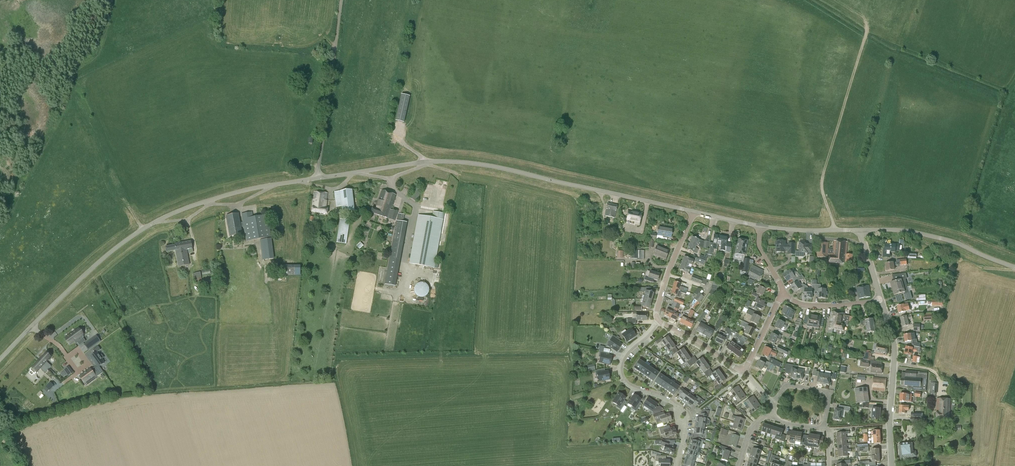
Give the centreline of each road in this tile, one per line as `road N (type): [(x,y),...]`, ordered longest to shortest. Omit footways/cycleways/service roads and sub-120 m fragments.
road 1 (unclassified): [(0,359),(142,228),(235,192),(316,178)]
road 2 (unclassified): [(316,178),(448,161),(652,202)]
road 3 (track): [(833,230),(821,183),(867,30)]
road 4 (residential): [(676,465),(687,417),(674,403),(627,386),(619,369),(658,321)]
road 5 (unclassified): [(316,178),(341,0)]
road 6 (residential): [(892,465),(895,354),(881,299)]
road 7 (unclassified): [(1014,268),(941,238),(860,230)]

